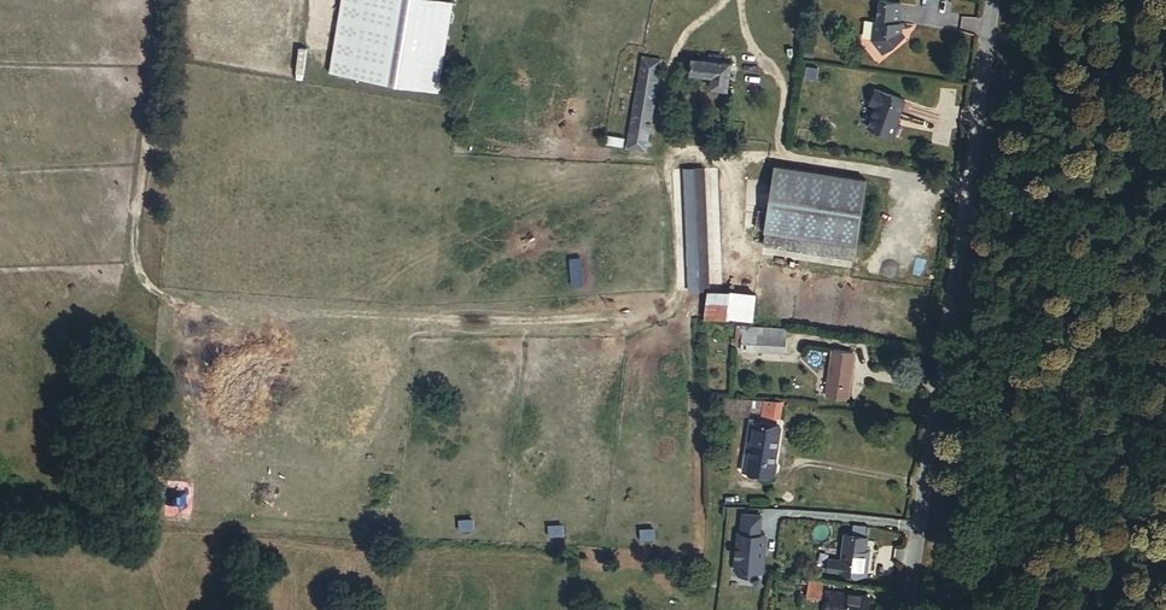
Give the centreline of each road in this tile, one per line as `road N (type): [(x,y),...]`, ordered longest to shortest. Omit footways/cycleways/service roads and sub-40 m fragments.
road 1 (unclassified): [(994,0),(912,609)]

